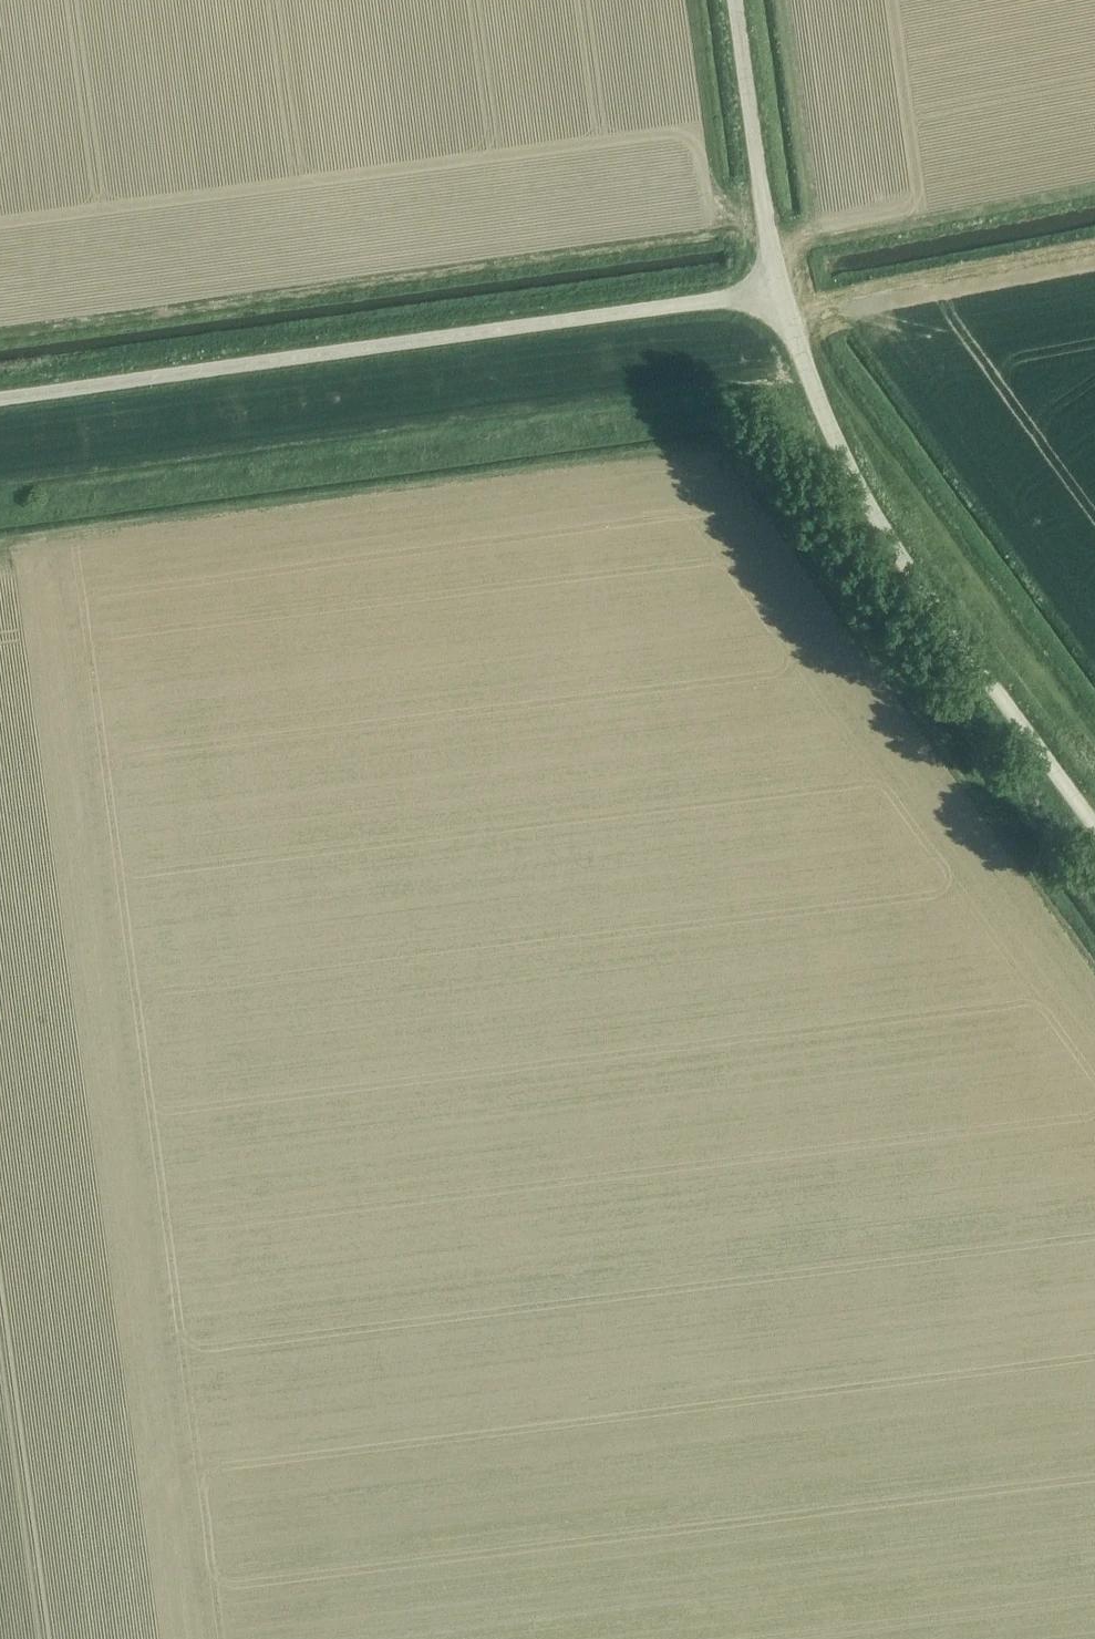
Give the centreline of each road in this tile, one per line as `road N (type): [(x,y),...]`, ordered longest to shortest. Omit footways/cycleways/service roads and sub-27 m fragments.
road 1 (unclassified): [(0,396),(779,289)]
road 2 (unclassified): [(1094,830),(892,550),(838,456),(779,289)]
road 3 (unclassified): [(779,289),(736,0)]

